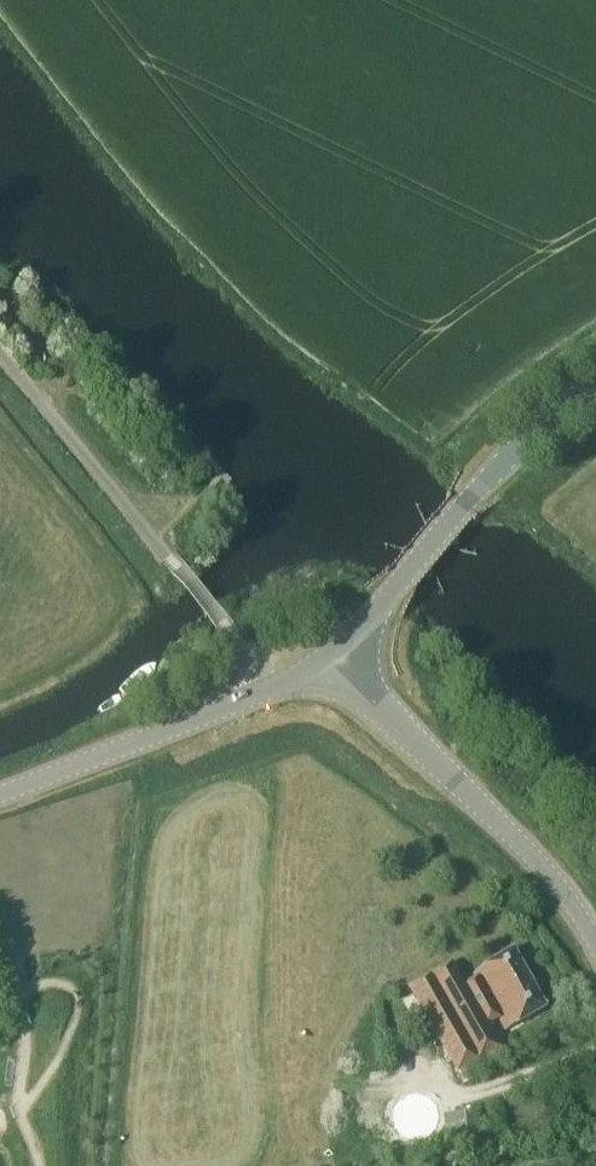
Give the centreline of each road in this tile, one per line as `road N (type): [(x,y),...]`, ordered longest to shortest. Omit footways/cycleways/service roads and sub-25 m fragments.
road 1 (unclassified): [(267,688),(0,363)]
road 2 (tertiary): [(595,946),(526,847),(359,689),(333,654)]
road 3 (tertiary): [(0,792),(267,688)]
road 4 (tertiary): [(333,654),(478,489)]
road 5 (tertiary): [(595,385),(478,489)]

